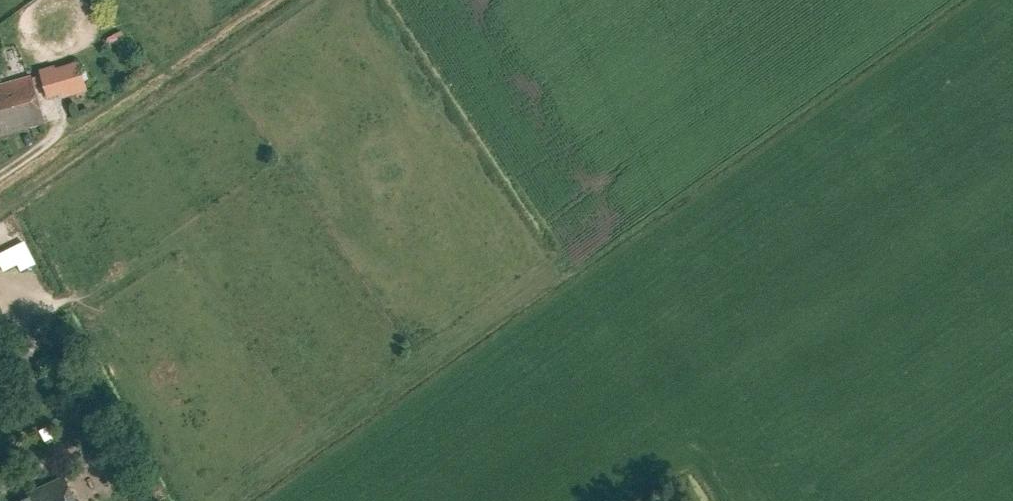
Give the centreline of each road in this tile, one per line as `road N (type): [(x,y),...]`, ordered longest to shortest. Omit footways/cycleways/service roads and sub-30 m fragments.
road 1 (track): [(222,500),(565,263)]

